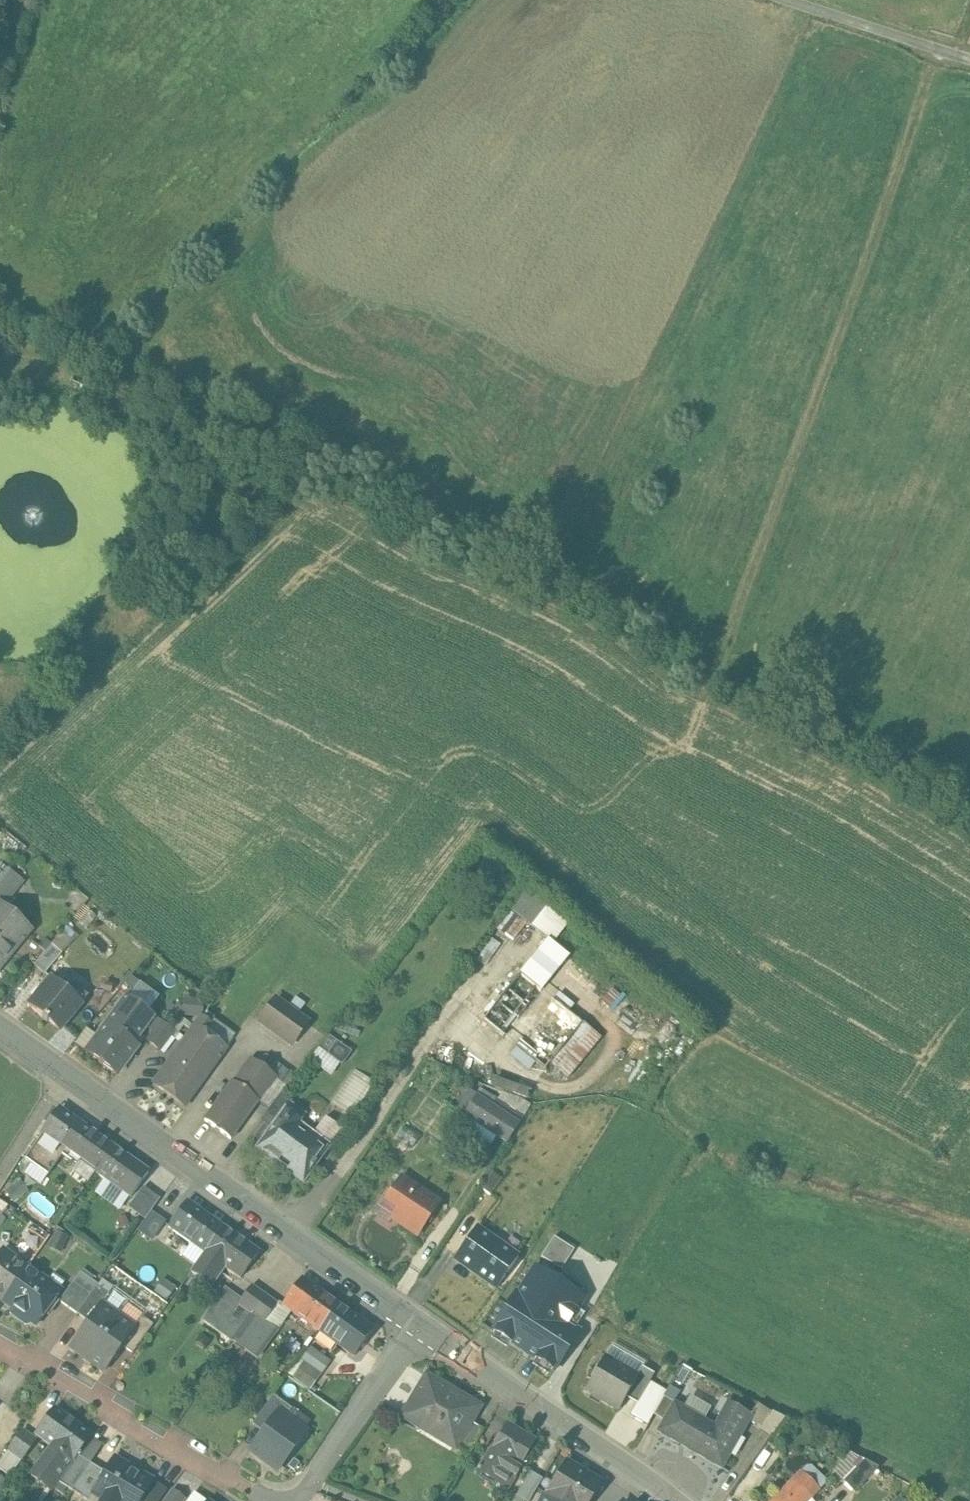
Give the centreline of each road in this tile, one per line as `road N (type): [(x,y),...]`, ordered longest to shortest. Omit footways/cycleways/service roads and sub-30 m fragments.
road 1 (residential): [(415,1329),(0,1024)]
road 2 (residential): [(674,1500),(415,1329)]
road 3 (residential): [(0,1343),(263,1500)]
road 4 (residential): [(415,1329),(295,1500)]
road 5 (unclassified): [(800,0),(969,57)]

